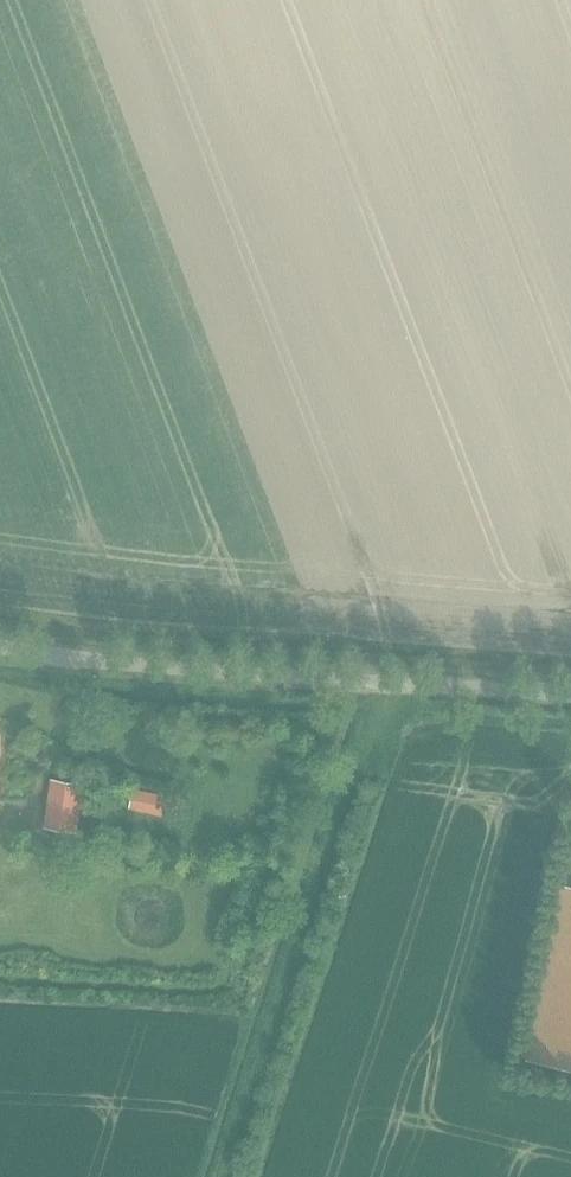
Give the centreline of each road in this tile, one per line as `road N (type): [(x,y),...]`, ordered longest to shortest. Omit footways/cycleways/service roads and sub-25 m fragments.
road 1 (unclassified): [(570,692),(0,638)]

